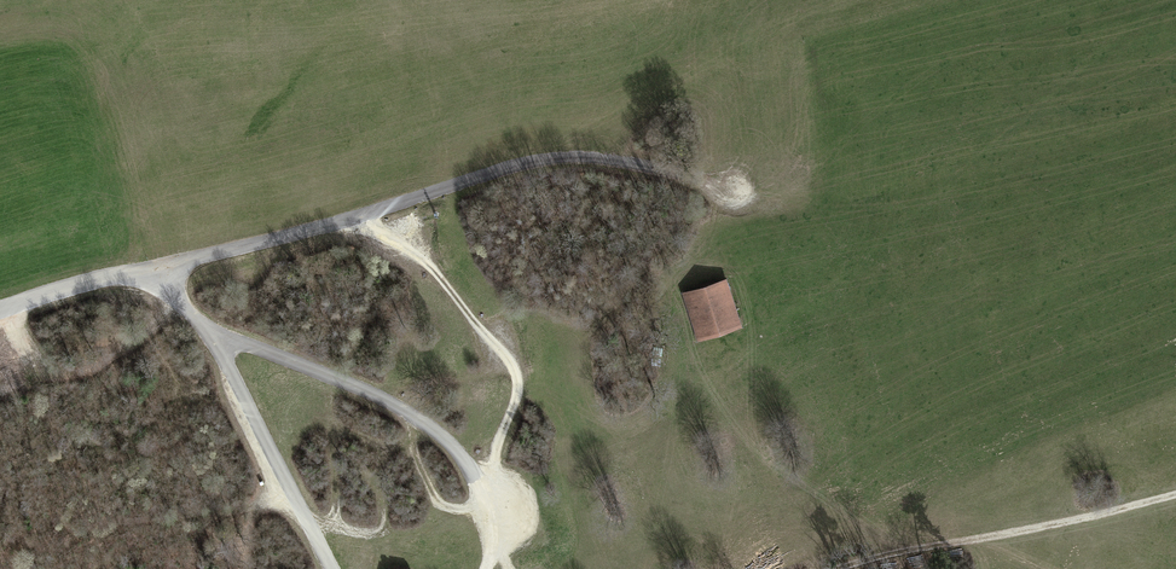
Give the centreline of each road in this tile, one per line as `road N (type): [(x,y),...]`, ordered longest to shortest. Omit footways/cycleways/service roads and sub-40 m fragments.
road 1 (track): [(0,311),(514,165),(578,156),(741,193)]
road 2 (track): [(327,568),(212,340),(163,265)]
road 3 (track): [(495,500),(451,444),(376,397),(212,340)]
road 4 (track): [(850,568),(1175,495)]

